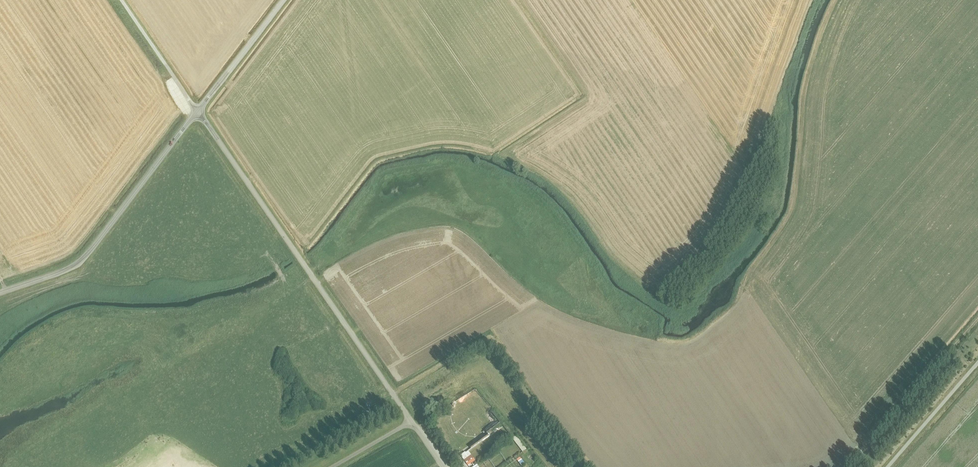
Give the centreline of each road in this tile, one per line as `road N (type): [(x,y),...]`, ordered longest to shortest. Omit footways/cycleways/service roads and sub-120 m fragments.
road 1 (unclassified): [(410,420),(197,112)]
road 2 (unclassified): [(0,293),(81,263),(197,112)]
road 3 (unclassified): [(197,112),(285,0)]
road 4 (unclassified): [(888,466),(977,363)]
road 5 (unclassified): [(197,112),(121,0)]

